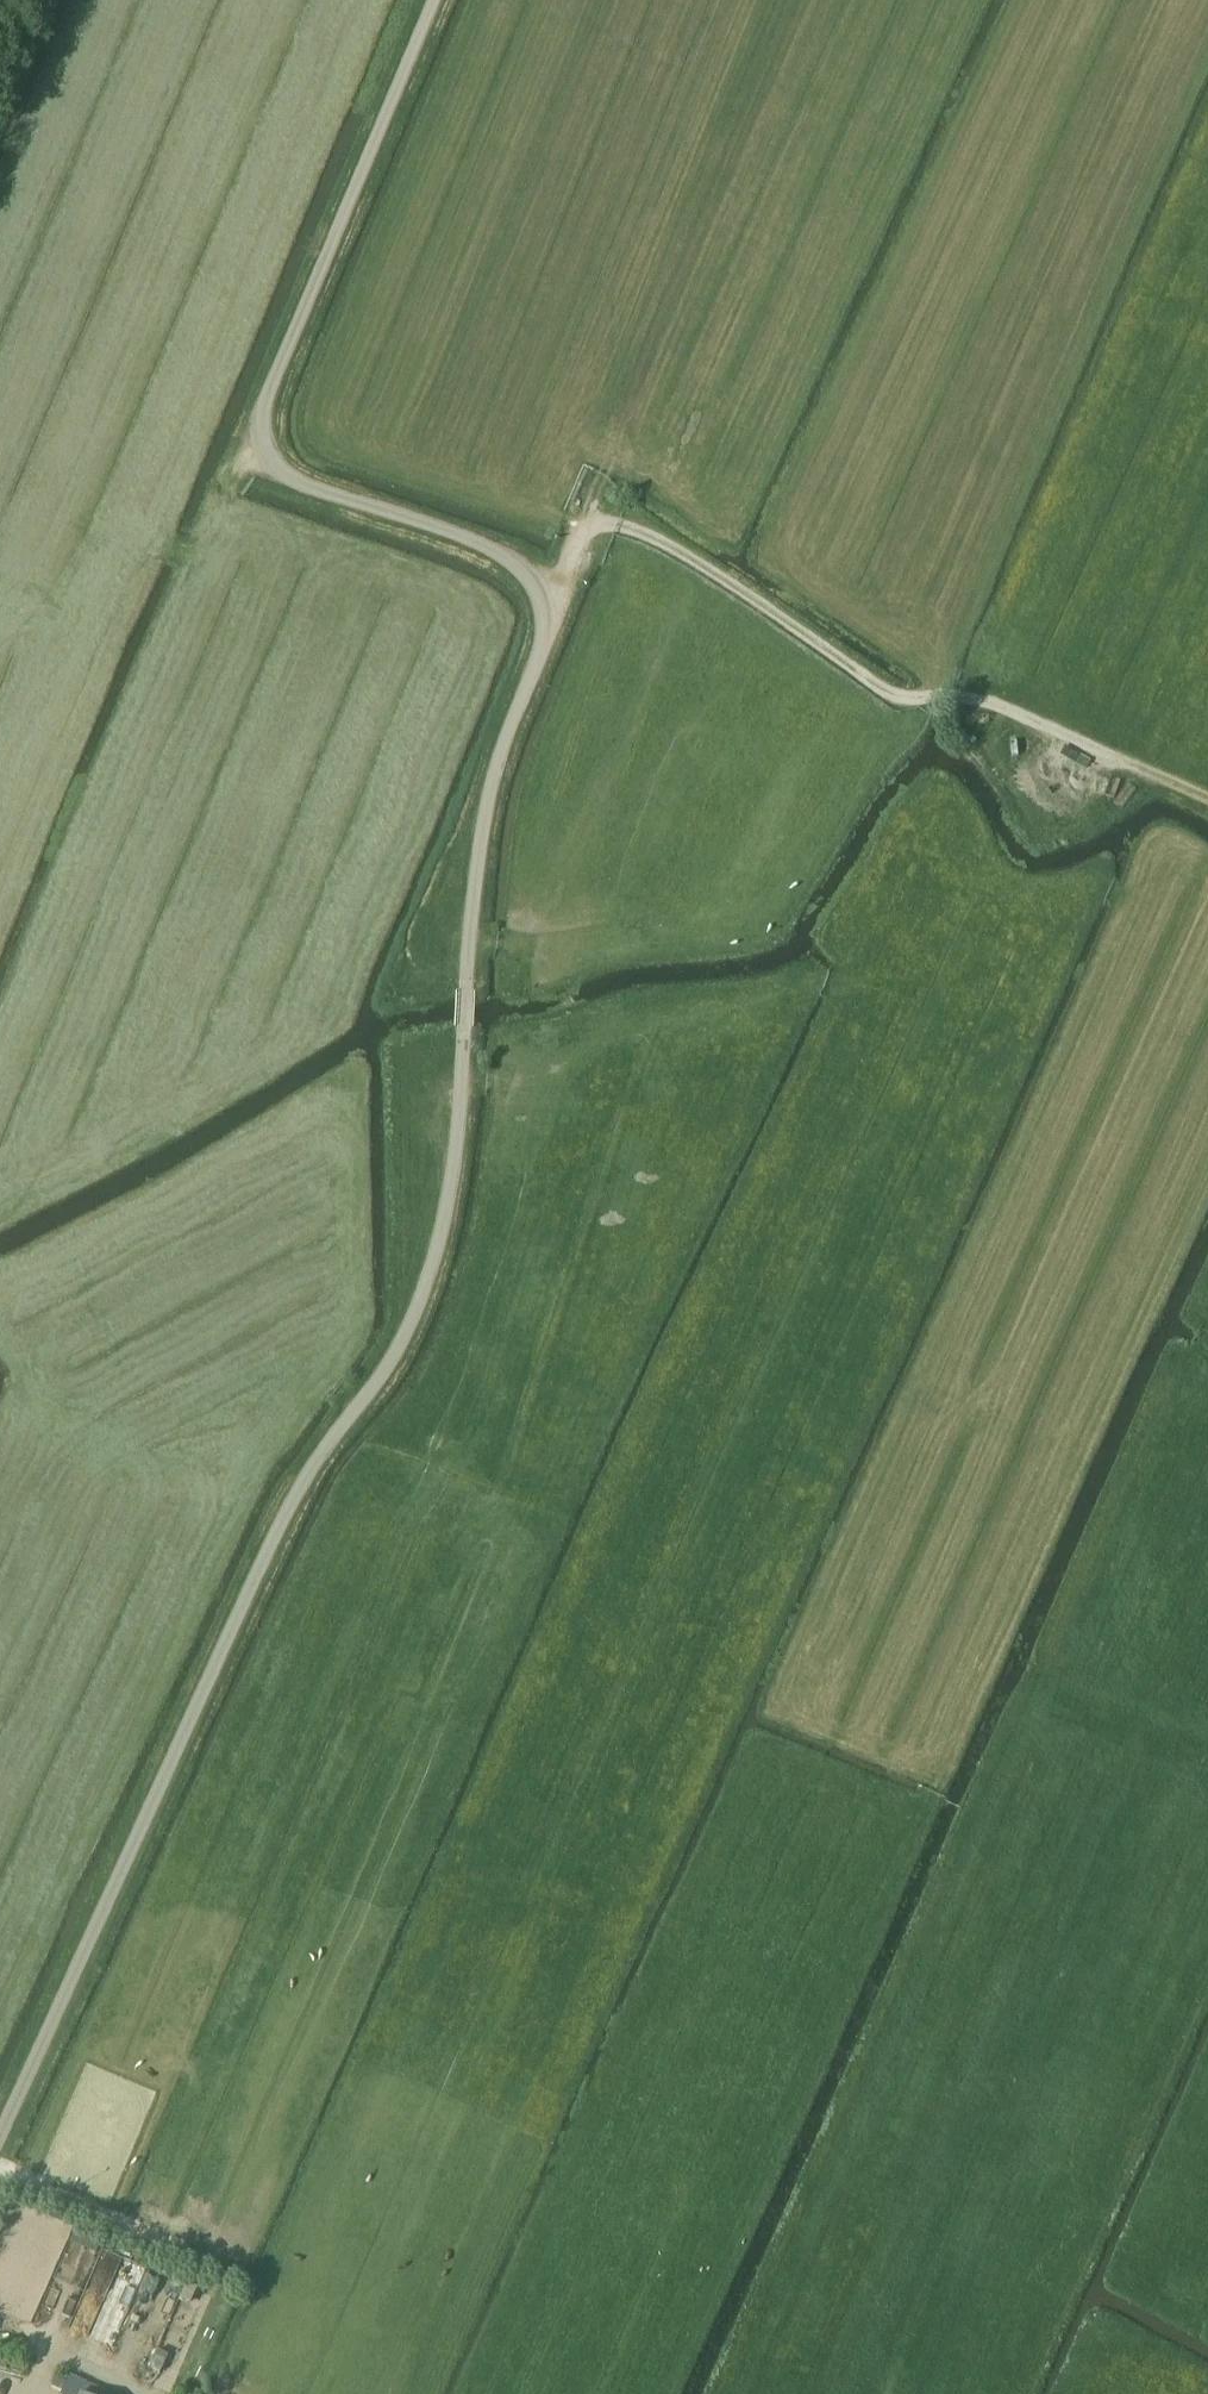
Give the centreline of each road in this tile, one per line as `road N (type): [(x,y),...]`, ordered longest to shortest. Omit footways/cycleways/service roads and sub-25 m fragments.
road 1 (residential): [(0,2141),(270,1542),(406,1331),(427,1278),(457,1133),(483,821),(496,766),(546,640),(546,596)]
road 2 (track): [(1207,802),(959,696),(899,702),(693,562),(618,526),(587,525),(546,596),(494,548),(291,479),(272,463),(262,424),(269,388),(433,0)]

